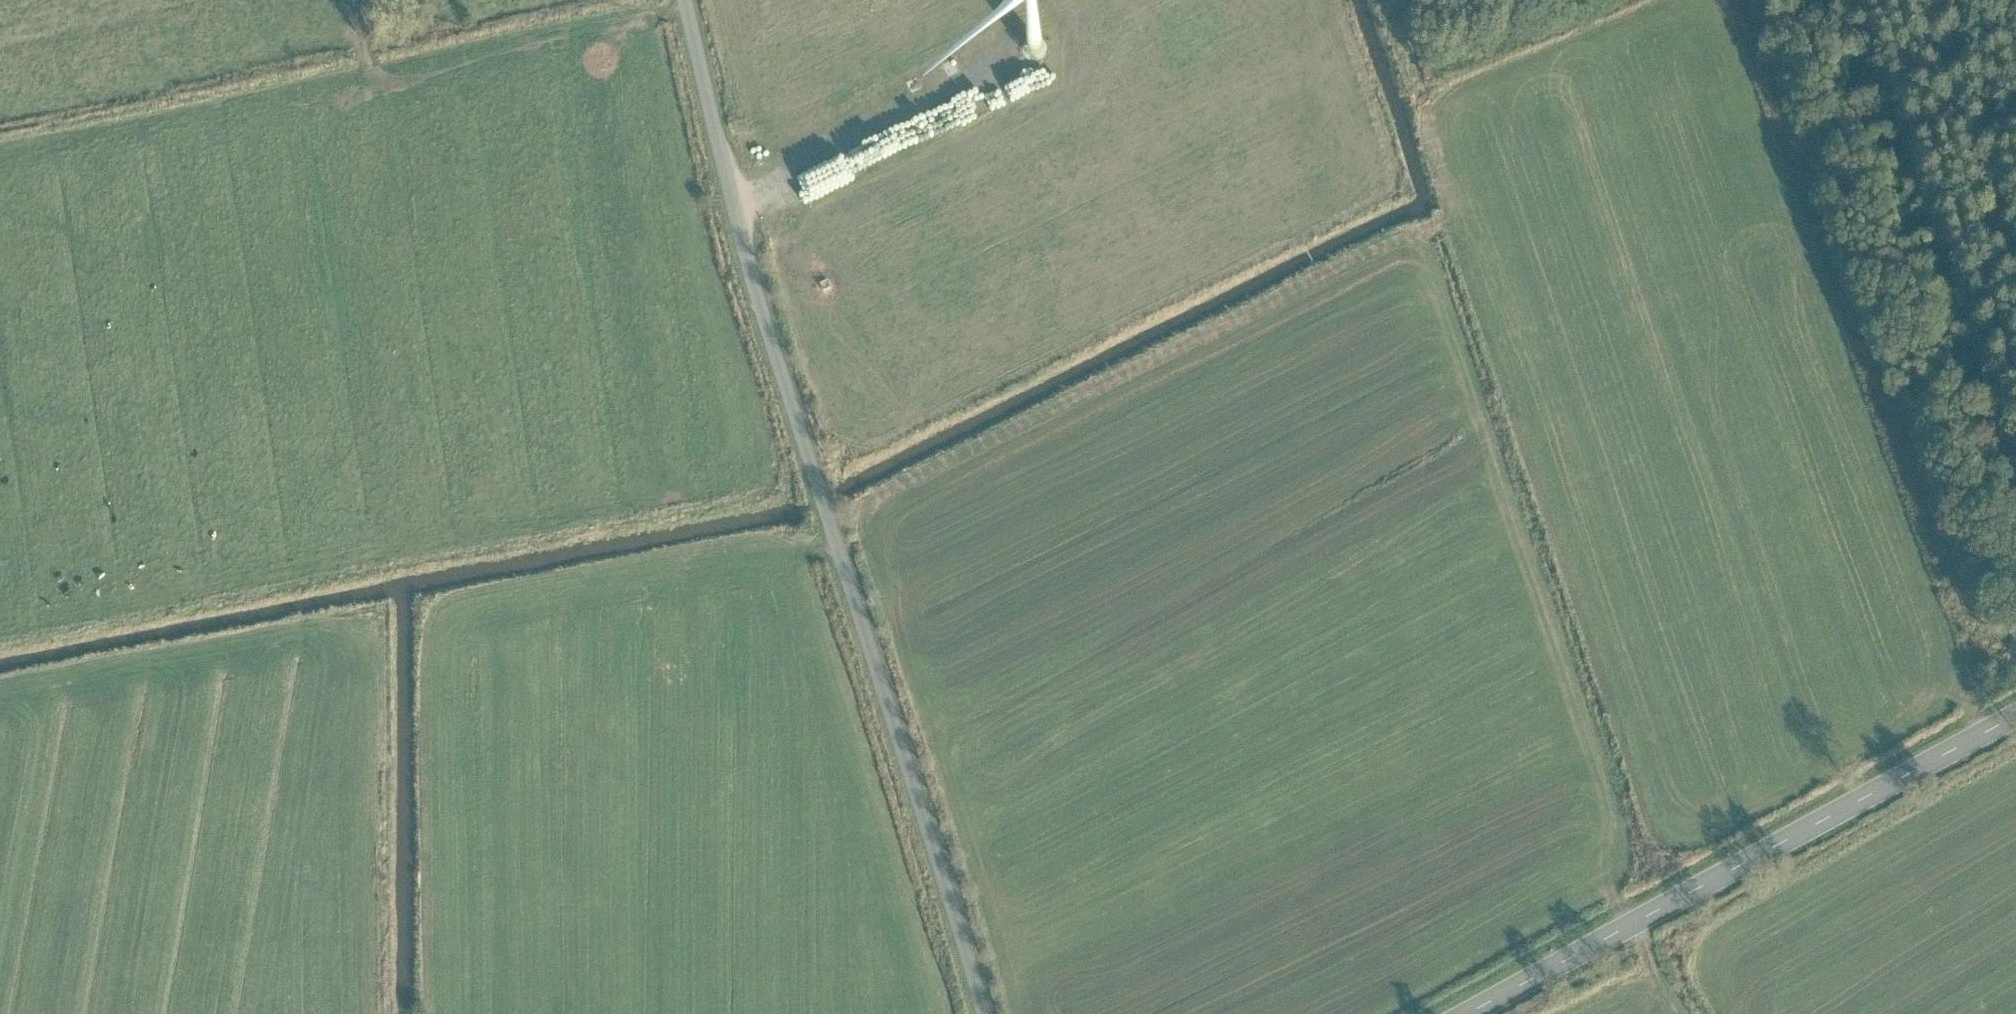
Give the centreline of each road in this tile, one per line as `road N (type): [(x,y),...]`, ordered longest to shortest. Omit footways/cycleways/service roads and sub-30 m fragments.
road 1 (unclassified): [(683,0),(762,332),(980,1013)]
road 2 (tertiary): [(1472,1013),(2015,719)]

